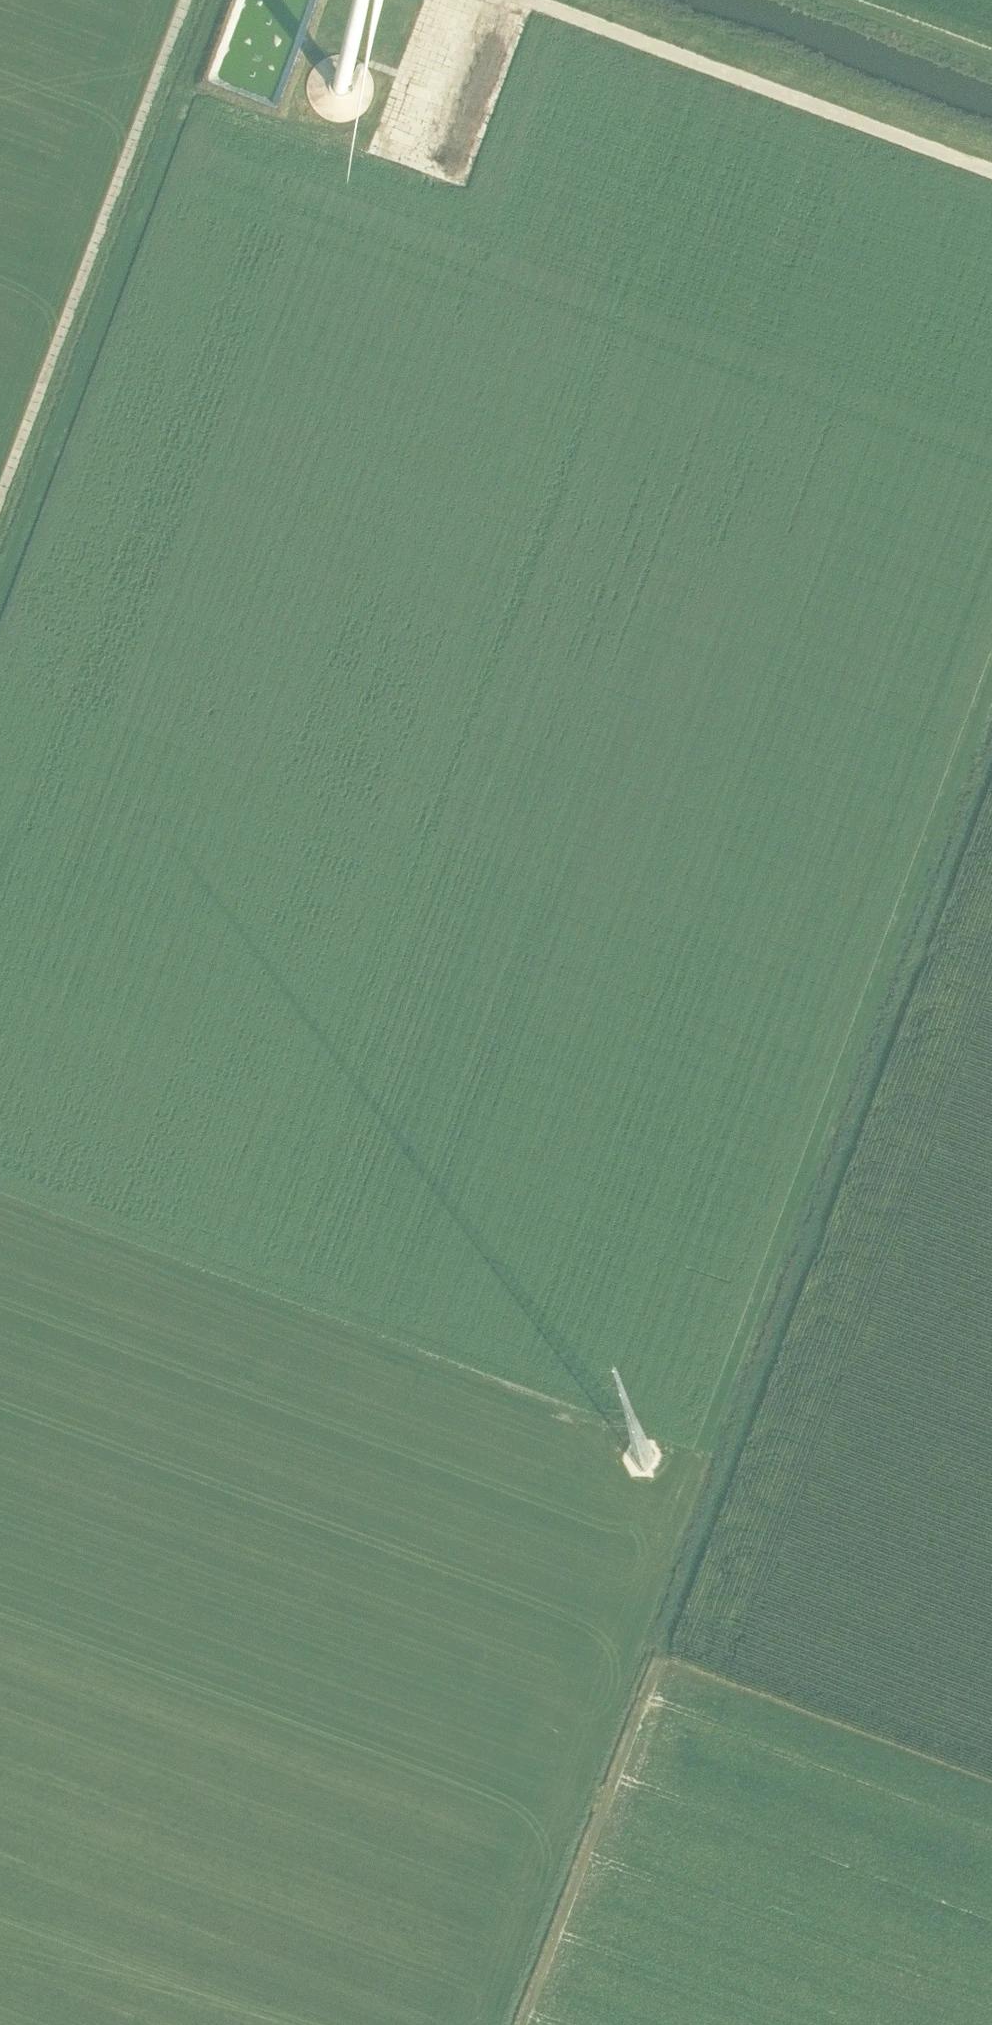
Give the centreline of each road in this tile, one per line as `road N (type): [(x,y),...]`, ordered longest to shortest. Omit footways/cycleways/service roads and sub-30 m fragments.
road 1 (track): [(186,0),(0,498)]
road 2 (track): [(525,0),(991,172)]

